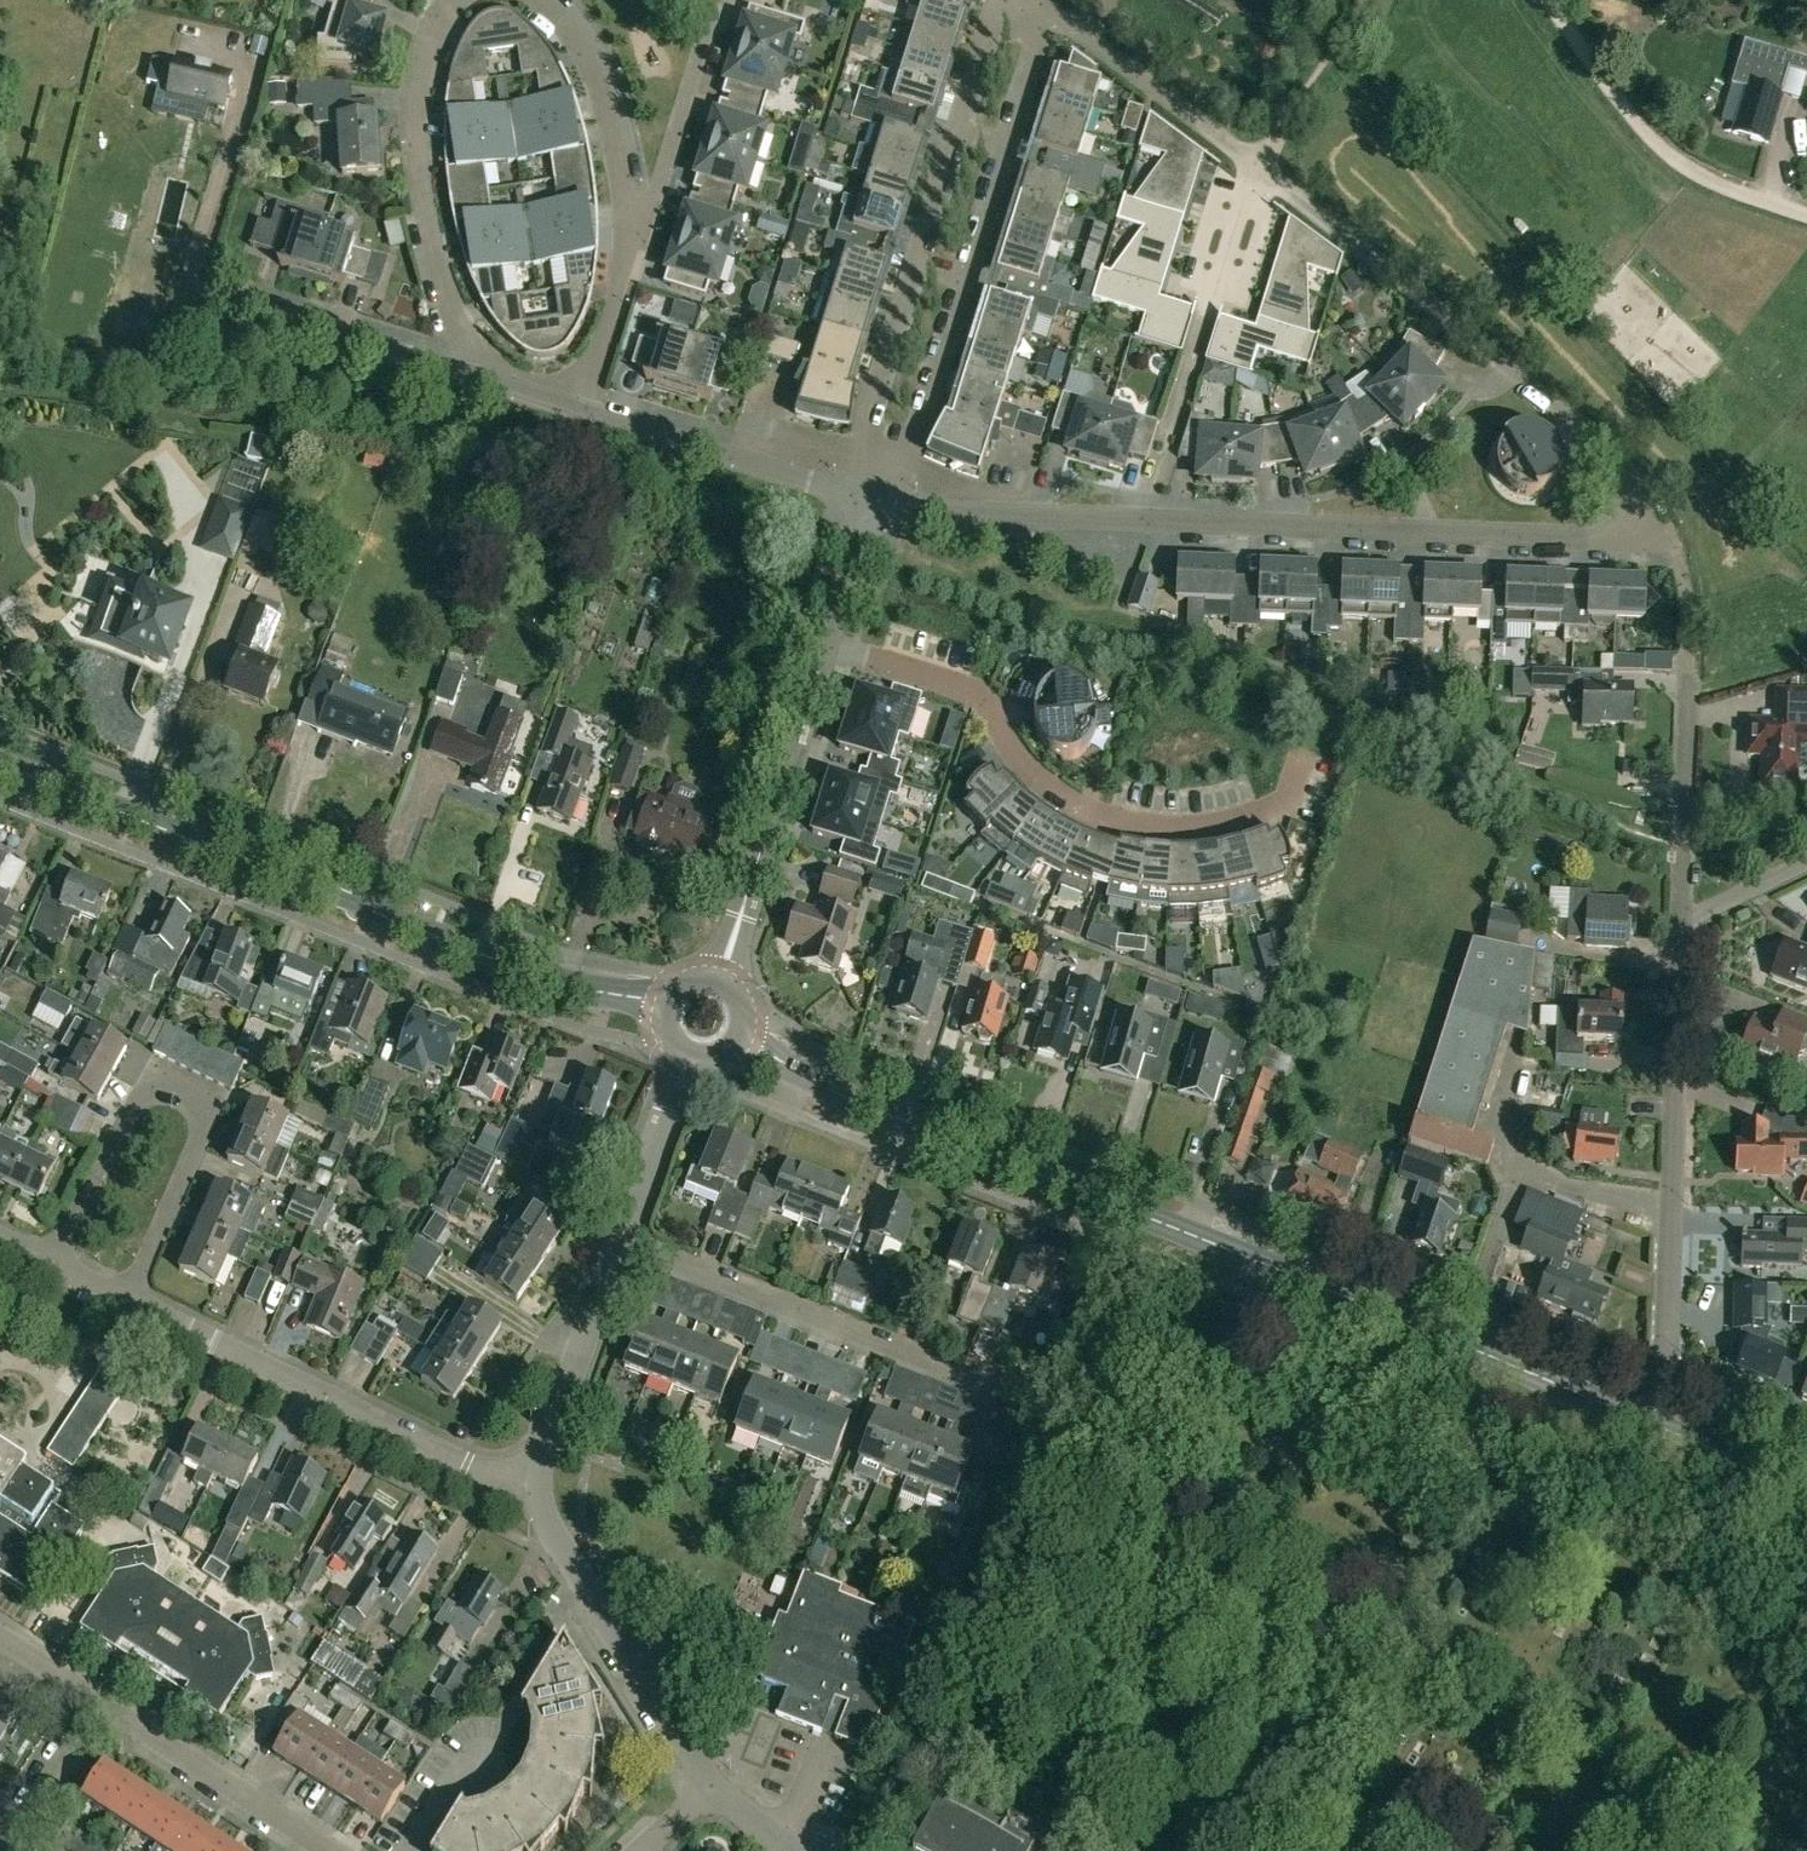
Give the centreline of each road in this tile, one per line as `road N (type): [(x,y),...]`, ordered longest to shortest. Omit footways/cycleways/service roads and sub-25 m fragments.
road 1 (tertiary): [(1665,1431),(816,1084),(748,1046)]
road 2 (tertiary): [(658,1006),(571,988),(0,764)]
road 3 (residential): [(1301,756),(1284,804),(1236,824),(1185,832),(1133,828),(1084,810),(1041,781),(1007,743),(983,697),(824,644)]
road 4 (residential): [(1623,532),(1645,509),(1598,443),(1258,166)]
road 5 (residential): [(893,508),(1056,13)]
road 6 (residential): [(992,0),(838,494)]
road 7 (residential): [(1665,1431),(1684,923)]
road 8 (residential): [(125,1299),(211,1110),(146,1081),(54,1265)]
road 9 (residential): [(1623,532),(1143,519)]
road 10 (residential): [(531,1479),(491,1473),(125,1299)]
road 11 (residential): [(457,0),(429,31),(414,167),(447,305),(472,354),(498,380)]
road 12 (residential): [(619,1239),(997,1386)]
road 13 (residential): [(1143,519),(1258,166)]
road 14 (residential): [(712,1786),(546,1519),(531,1479)]
road 15 (track): [(1806,217),(1700,177),(1663,152),(1547,0)]
road 16 (residential): [(721,973),(824,644)]
road 17 (residential): [(326,1850),(94,1699)]
road 18 (residential): [(838,494),(582,406)]
road 19 (residential): [(539,0),(575,46),(595,94),(636,246)]
road 20 (residential): [(1684,923),(1692,662)]
road 21 (residential): [(498,380),(249,304)]
road 22 (residential): [(636,246),(702,40),(704,9),(696,0)]
road 23 (residential): [(531,1479),(619,1239)]
road 24 (residential): [(1258,166),(1056,13)]
road 25 (residential): [(1143,519),(893,508)]
road 26 (residential): [(619,1239),(683,1064)]
road 27 (residential): [(94,1699),(0,1844)]
road 28 (residential): [(582,406),(636,246)]
road 29 (tertiary): [(1806,1489),(1665,1431)]
road 30 (residential): [(824,644),(868,504)]
road 31 (residential): [(1684,923),(1806,862)]

